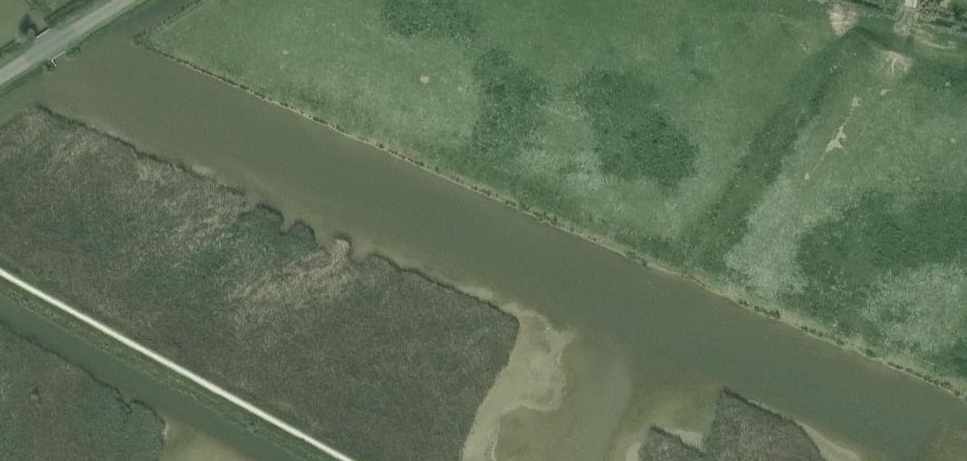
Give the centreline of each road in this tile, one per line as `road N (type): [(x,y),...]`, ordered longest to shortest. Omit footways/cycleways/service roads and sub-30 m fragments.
road 1 (unclassified): [(0,78),(129,0)]

